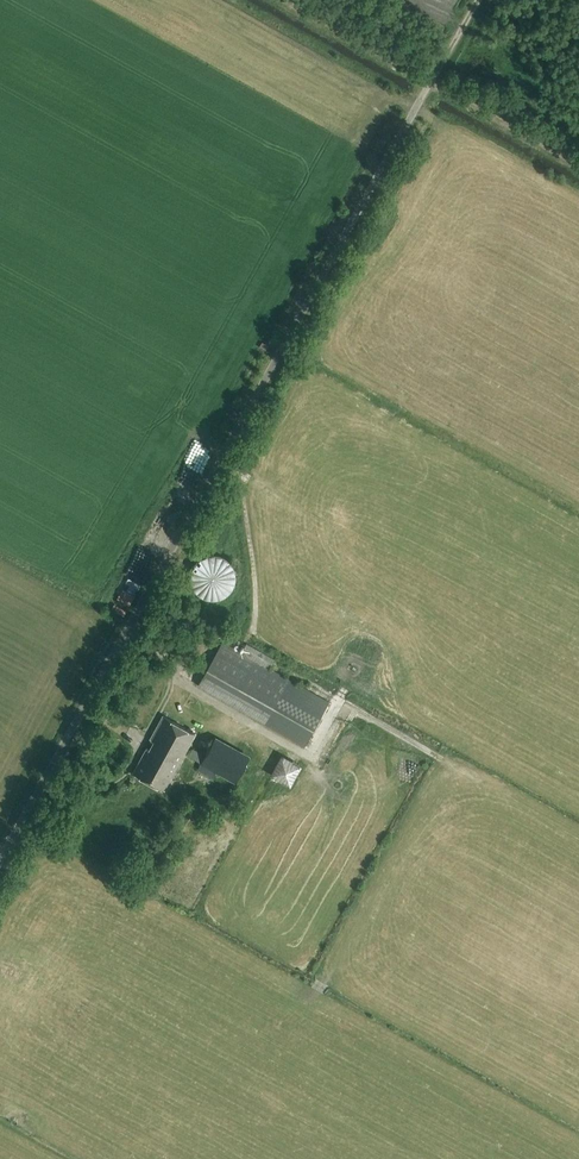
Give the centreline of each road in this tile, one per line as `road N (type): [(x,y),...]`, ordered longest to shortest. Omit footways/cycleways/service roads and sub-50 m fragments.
road 1 (unclassified): [(0,860),(476,0)]
road 2 (track): [(429,85),(578,167)]

